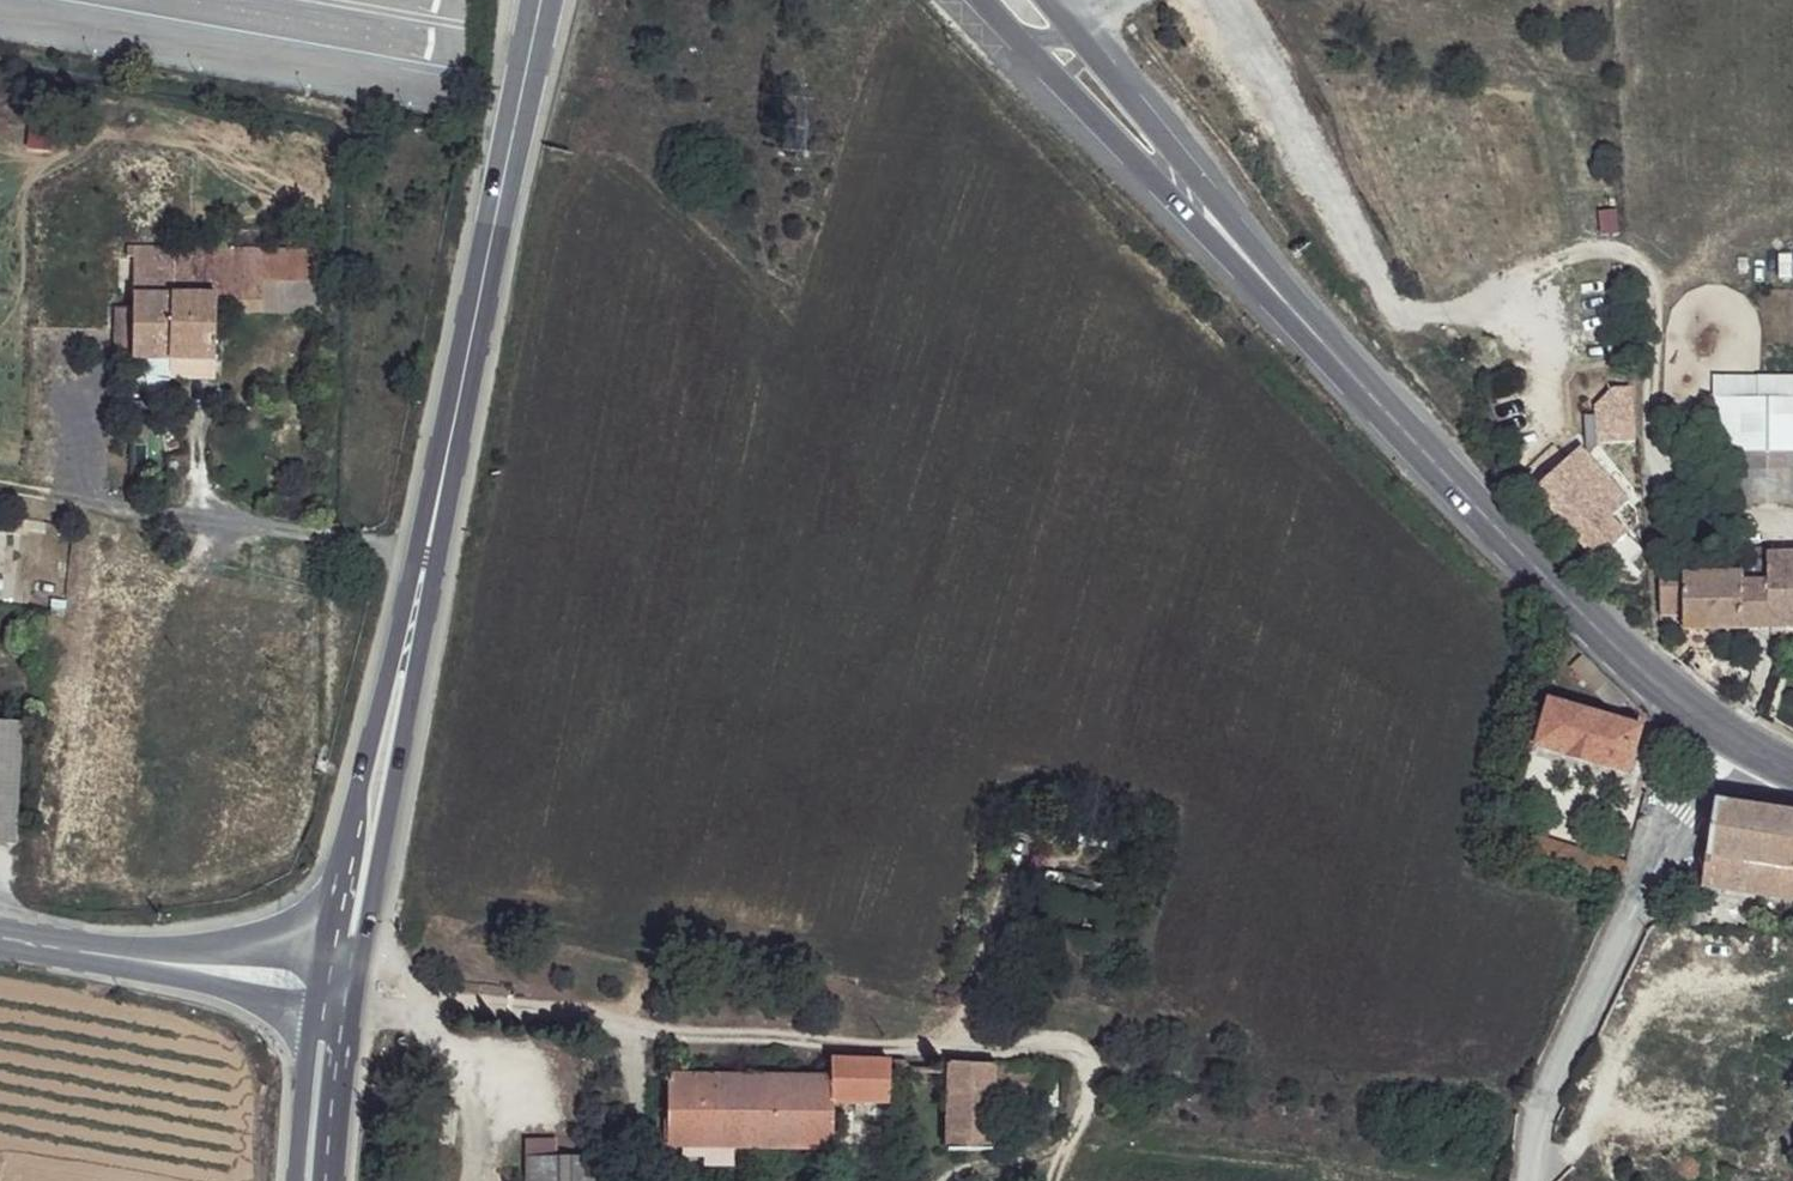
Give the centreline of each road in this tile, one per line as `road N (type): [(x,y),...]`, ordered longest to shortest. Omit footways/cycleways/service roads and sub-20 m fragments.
road 1 (secondary): [(535,17),(330,977)]
road 2 (primary): [(1329,352),(1607,636),(1722,737)]
road 3 (track): [(1673,504),(1634,253),(1561,241),(1411,310)]
road 4 (primary): [(990,0),(1329,352)]
road 5 (unclassified): [(1722,737),(1548,1097),(1532,1139),(1530,1180)]
road 6 (track): [(0,486),(427,554)]
road 7 (primary): [(1329,352),(1069,32)]
road 8 (residential): [(1411,310),(1282,96),(1202,0)]
road 9 (tertiary): [(0,931),(330,977)]
road 10 (track): [(113,241),(94,502)]
road 11 (secondary): [(330,977),(311,1180)]

